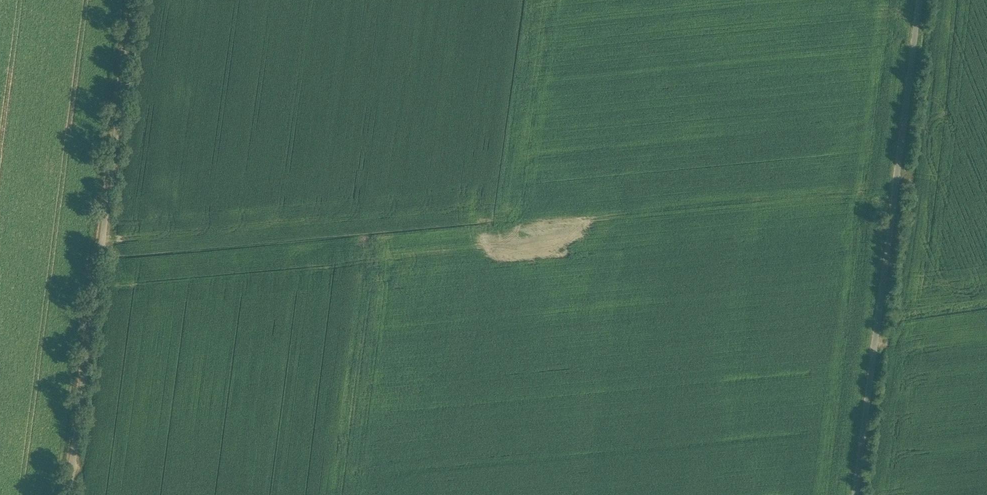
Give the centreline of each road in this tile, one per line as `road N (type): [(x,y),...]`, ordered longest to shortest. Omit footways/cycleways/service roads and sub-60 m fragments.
road 1 (track): [(134,0),(68,494)]
road 2 (track): [(856,494),(920,0)]

